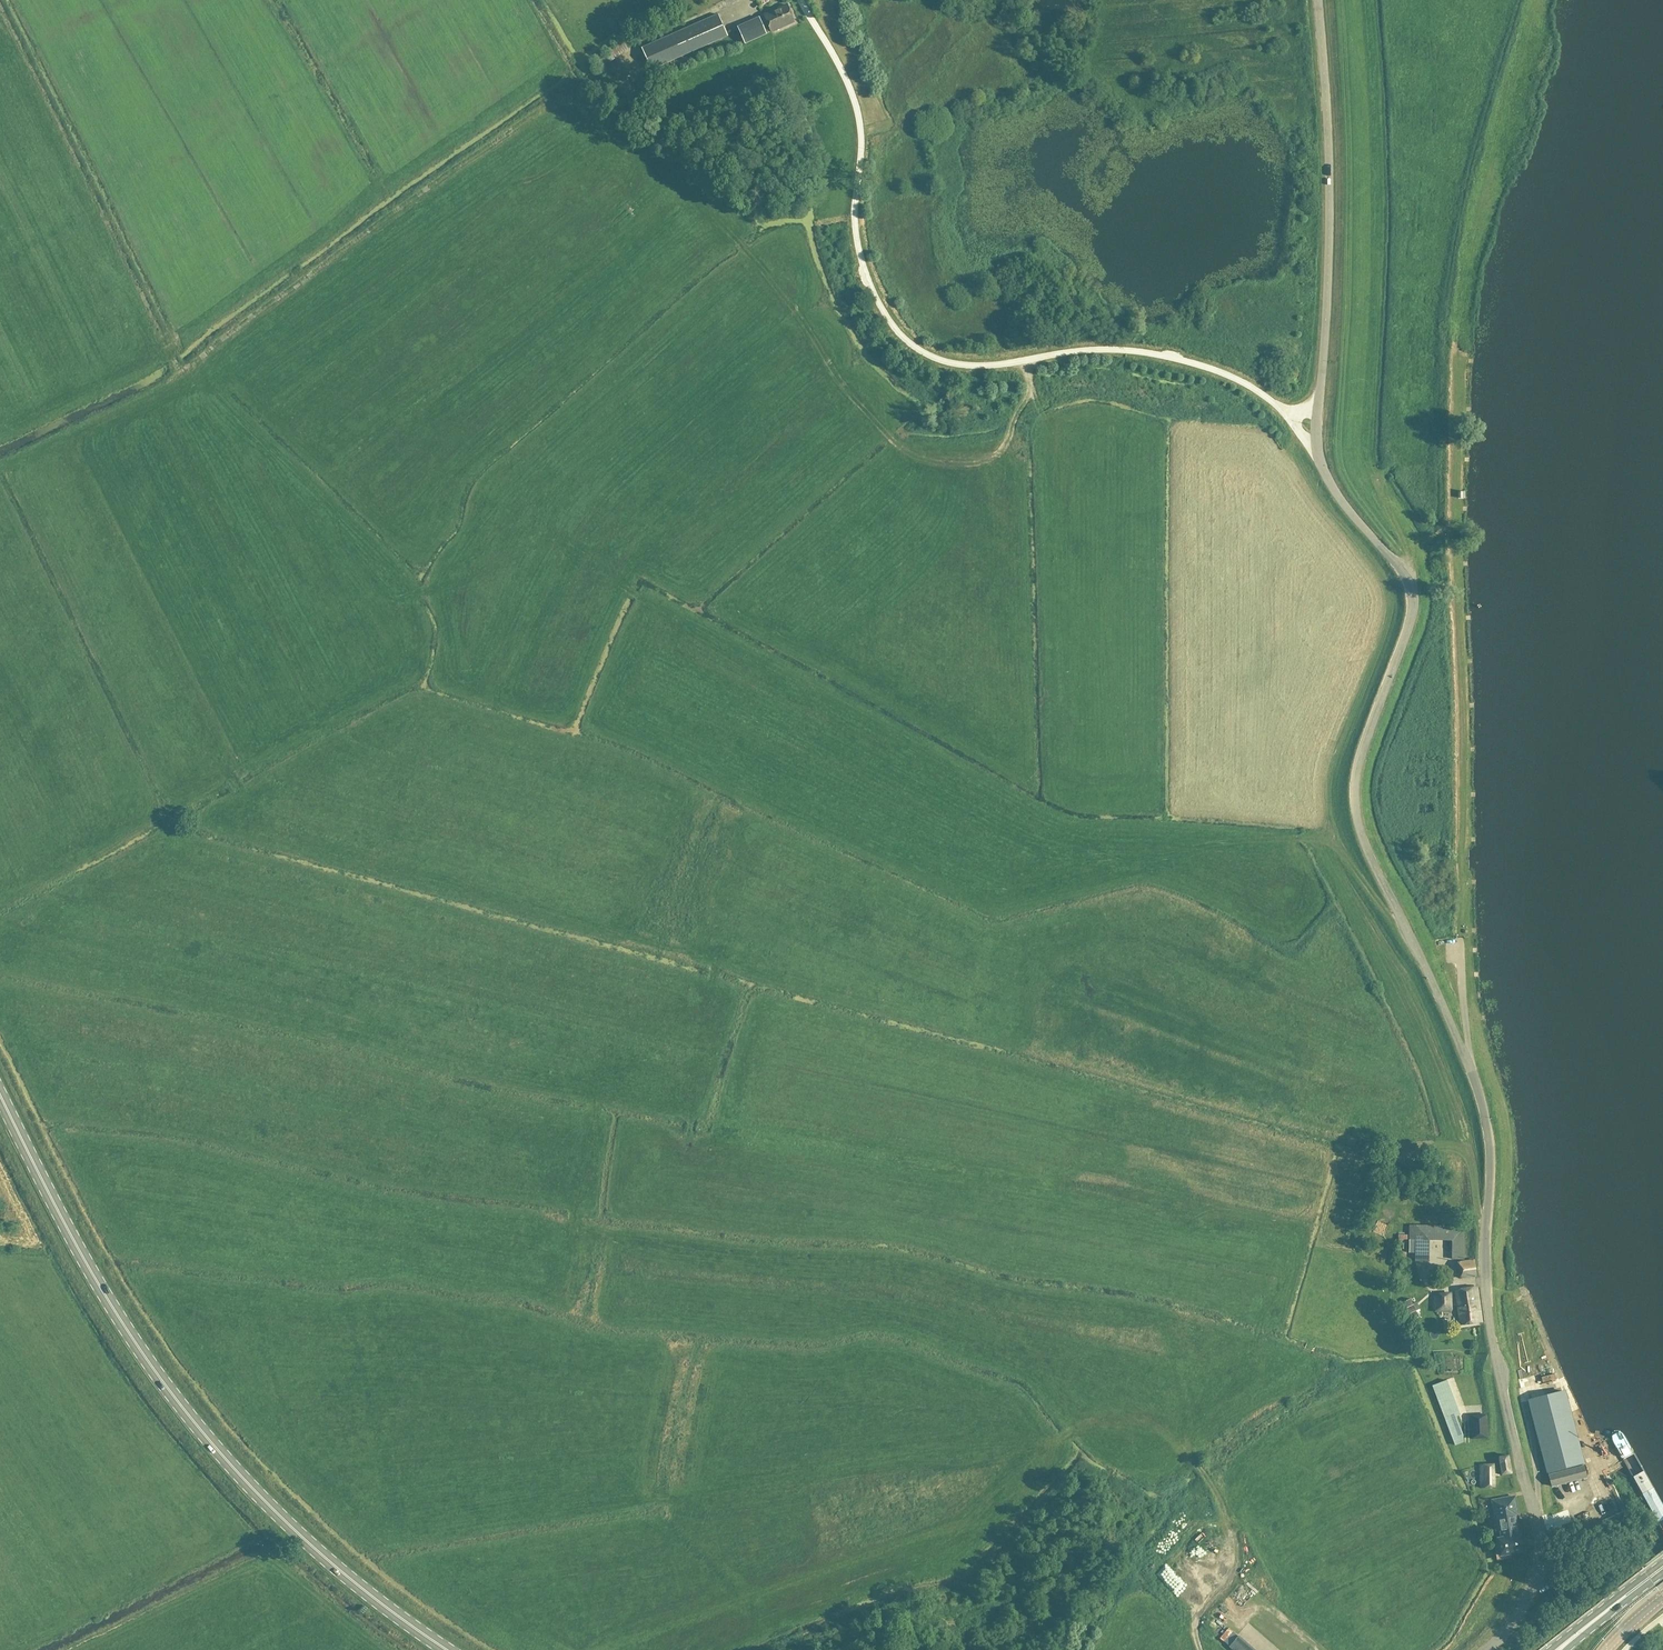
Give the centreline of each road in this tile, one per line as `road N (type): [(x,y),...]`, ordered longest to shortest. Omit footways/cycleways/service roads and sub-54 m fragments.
road 1 (unclassified): [(1487,1649),(1524,1605),(1541,1546),(1485,1301),(1489,1145),(1461,1050),(1365,847),(1354,798),(1412,597),(1318,457)]
road 2 (unclassified): [(1283,412),(1231,377),(1150,355),(1092,351),(968,366),(904,340),(861,262),(854,101),(799,0)]
road 3 (secondary): [(0,1095),(99,1284),(188,1415),(306,1540),(446,1649)]
road 4 (unclassified): [(1317,407),(1328,230),(1317,0)]
road 5 (track): [(1197,1465),(1214,1493),(1234,1562),(1229,1585),(1197,1625),(1199,1649)]
road 6 (track): [(1298,838),(1330,846),(1382,911),(1402,922)]

